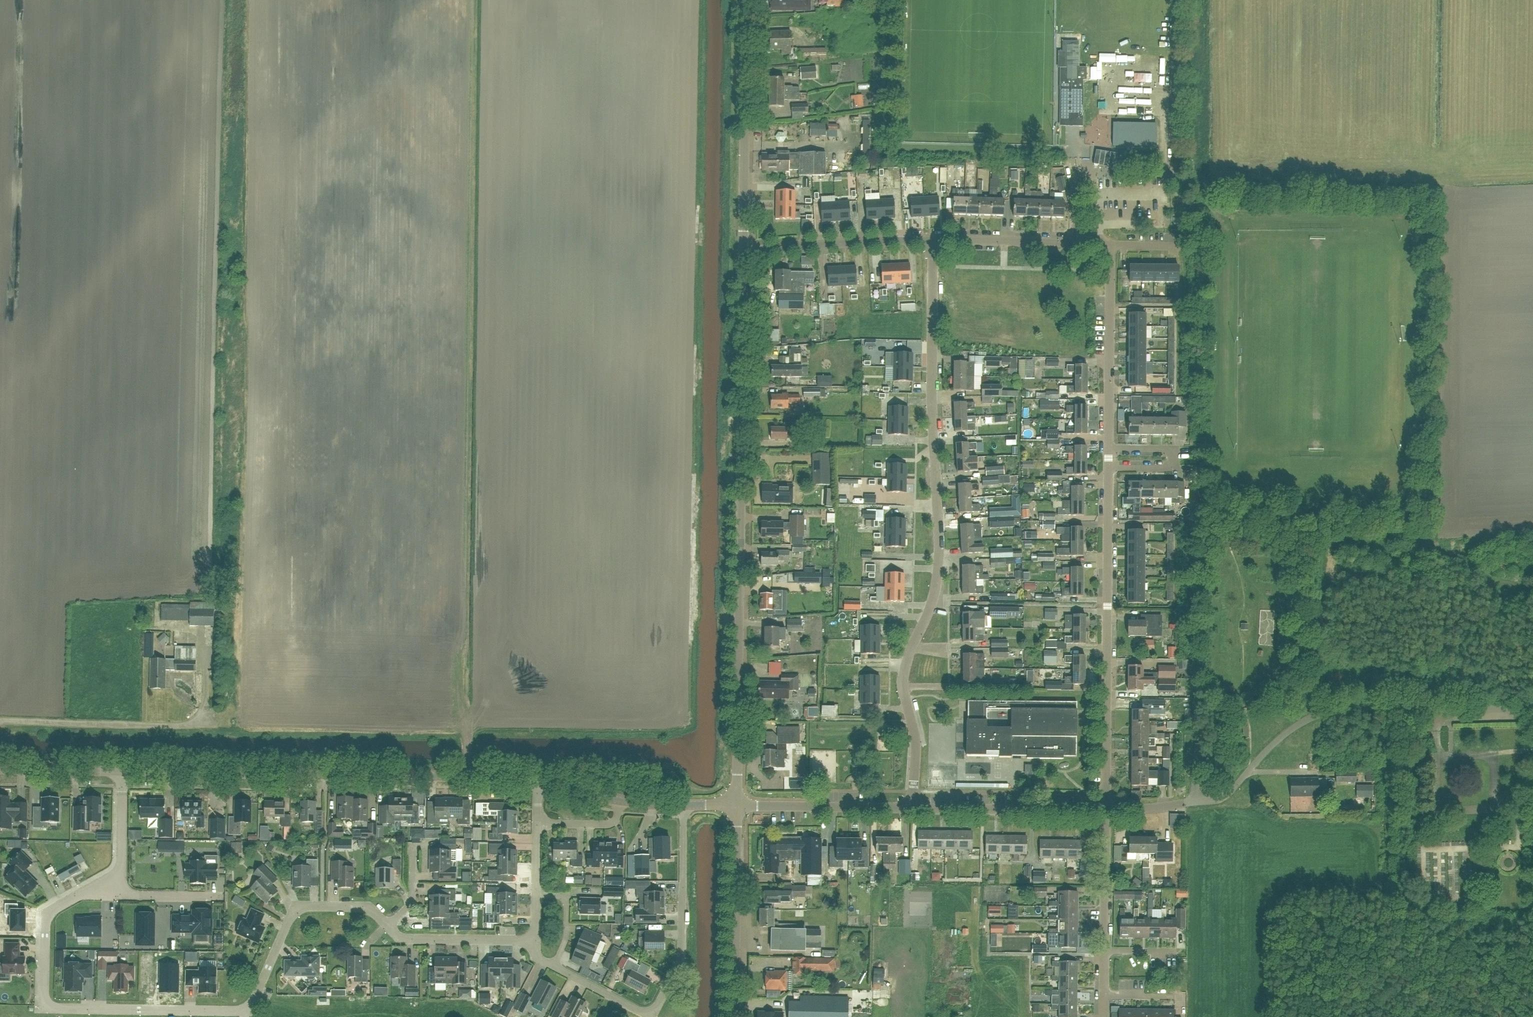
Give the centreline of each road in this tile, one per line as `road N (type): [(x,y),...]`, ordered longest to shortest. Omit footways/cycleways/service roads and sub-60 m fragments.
road 1 (residential): [(111,877),(46,914),(45,1008),(245,1012),(296,906),(364,907),(388,928)]
road 2 (residential): [(913,808),(917,746),(903,683),(938,572),(932,239)]
road 3 (tertiary): [(737,807),(743,248)]
road 4 (unclassified): [(1532,707),(1315,715),(1276,739),(1222,796),(1105,810)]
road 5 (tertiary): [(539,784),(468,775),(122,772)]
road 6 (residential): [(1105,810),(1108,471)]
road 7 (tertiary): [(743,248),(746,0)]
road 8 (tertiary): [(734,1016),(737,807)]
road 9 (residential): [(1108,448),(1109,246)]
road 10 (unclassified): [(1105,810),(913,808)]
road 11 (residential): [(743,248),(932,239)]
road 12 (unclassified): [(913,808),(737,807)]
road 13 (residential): [(682,959),(649,1016),(555,967)]
road 14 (residential): [(682,959),(685,806)]
road 15 (residential): [(535,941),(402,939),(388,928)]
road 16 (residential): [(1108,471),(1171,471),(1171,449),(1108,448)]
road 17 (residential): [(145,725),(0,721)]
road 18 (residential): [(932,239),(1074,243)]
road 19 (residential): [(1104,950),(1105,810)]
road 20 (tertiary): [(122,772),(0,770)]

